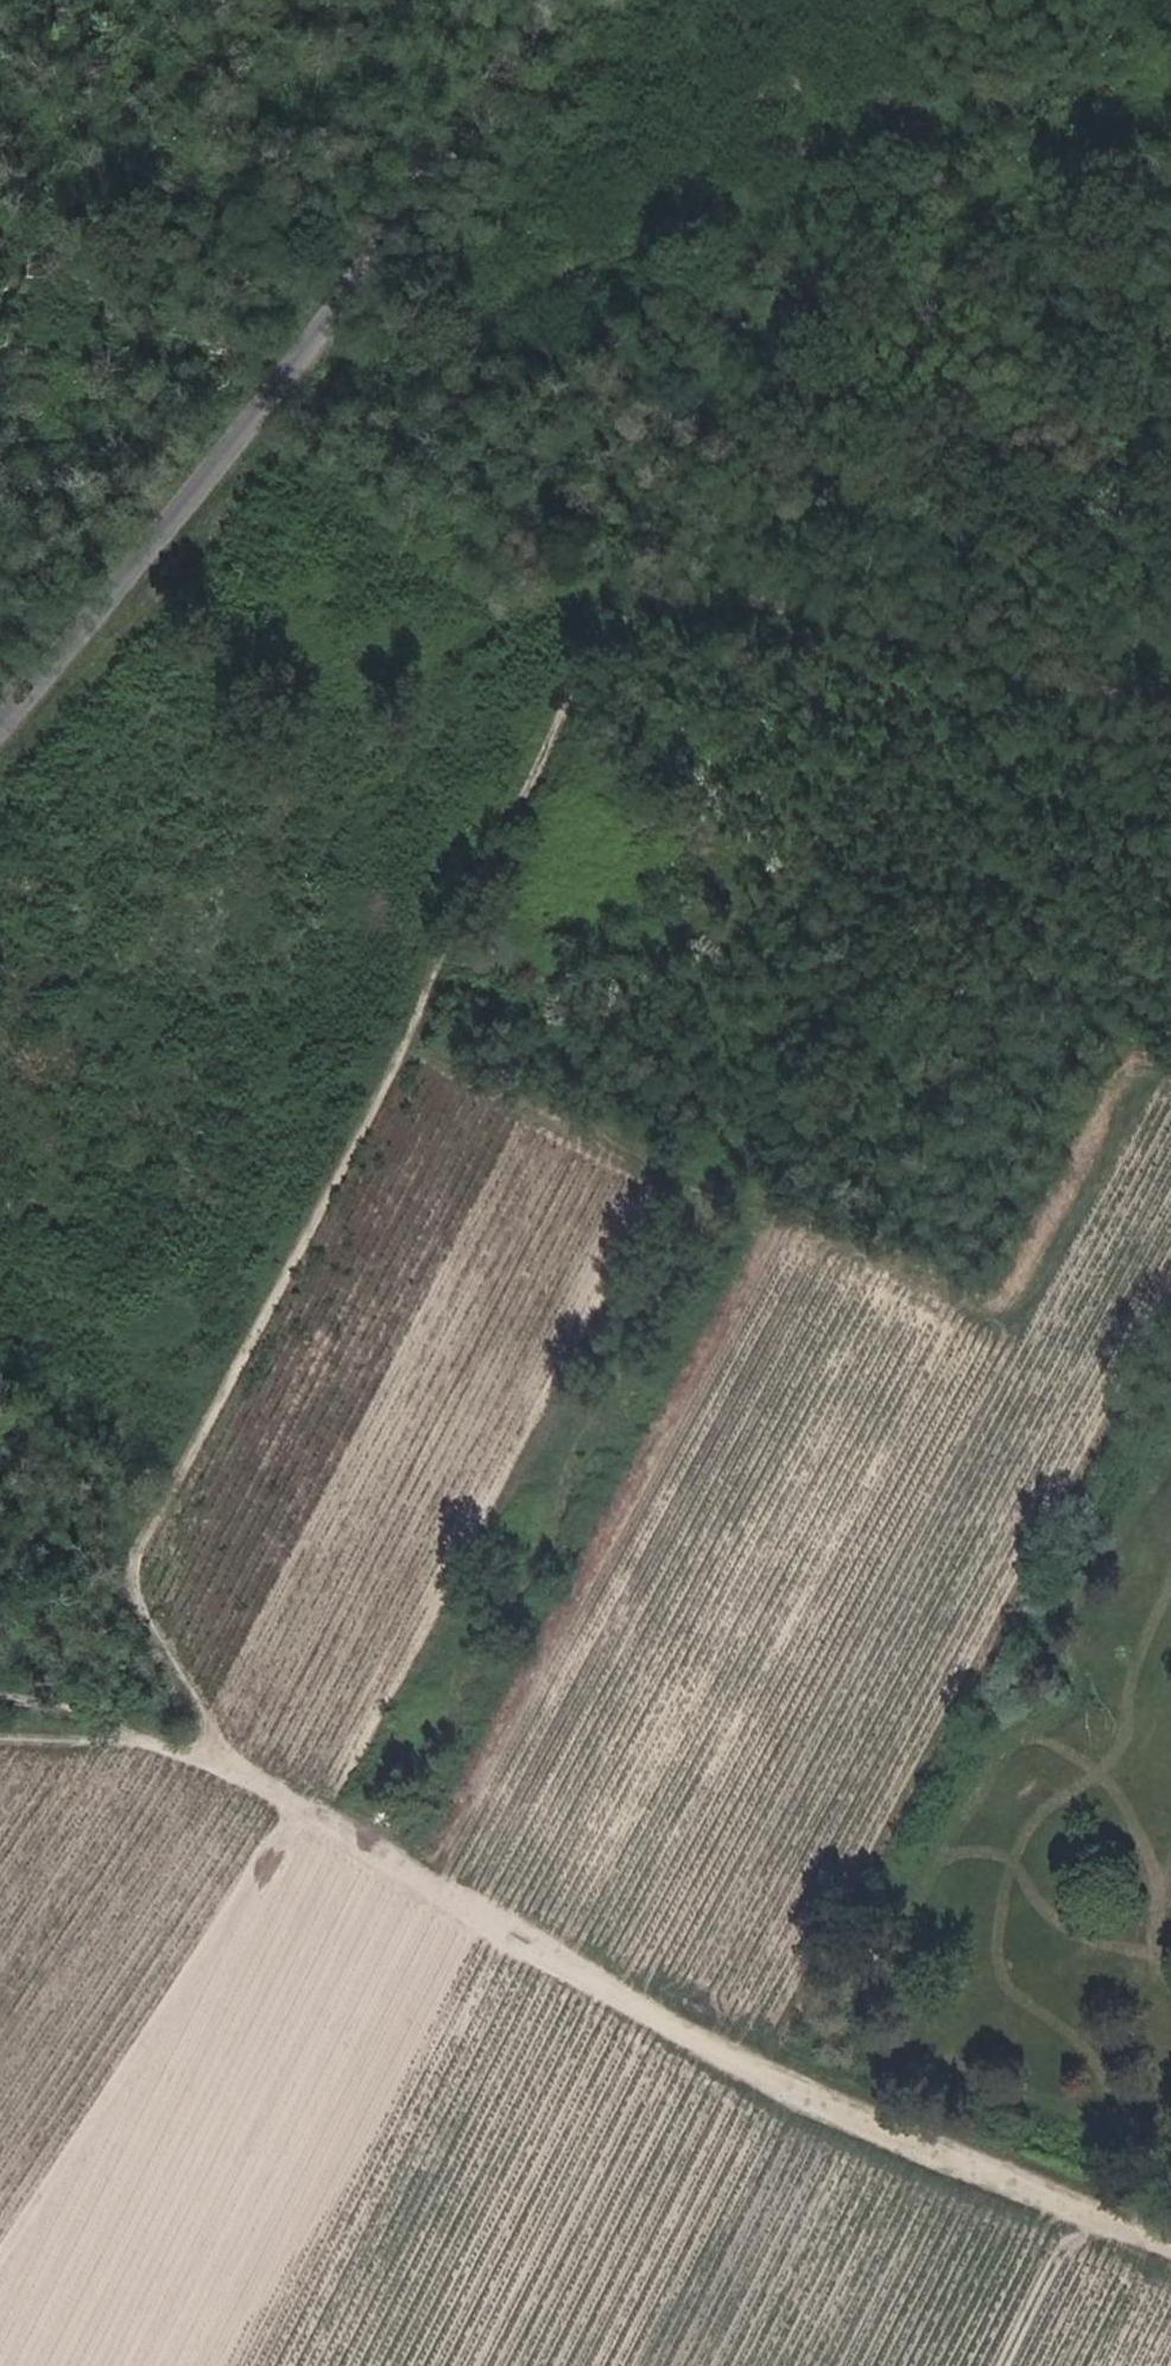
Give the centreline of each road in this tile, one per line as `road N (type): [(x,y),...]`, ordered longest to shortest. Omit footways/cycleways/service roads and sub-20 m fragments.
road 1 (track): [(0,1732),(189,1746),(378,1859),(797,2083),(1170,2235)]
road 2 (unclassified): [(553,0),(199,506),(0,744)]

